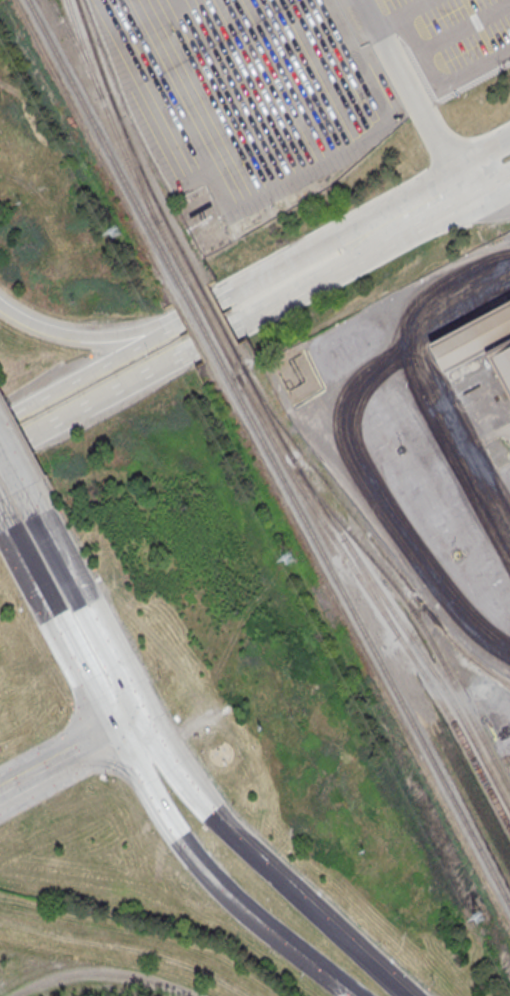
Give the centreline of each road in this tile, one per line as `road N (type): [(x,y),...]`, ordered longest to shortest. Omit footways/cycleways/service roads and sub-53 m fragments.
road 1 (secondary): [(0,452),(313,281),(355,241)]
road 2 (secondary): [(111,723),(196,863),(349,995)]
road 3 (secondary): [(383,968),(215,818),(140,707)]
road 4 (secondary): [(6,532),(111,723)]
road 5 (secondary): [(140,707),(37,515)]
road 6 (secondary): [(355,241),(297,259),(168,333)]
road 7 (secondary): [(168,333),(0,422)]
road 8 (secondary): [(168,333),(96,339),(44,329),(0,307)]
road 9 (residential): [(111,723),(0,785)]

